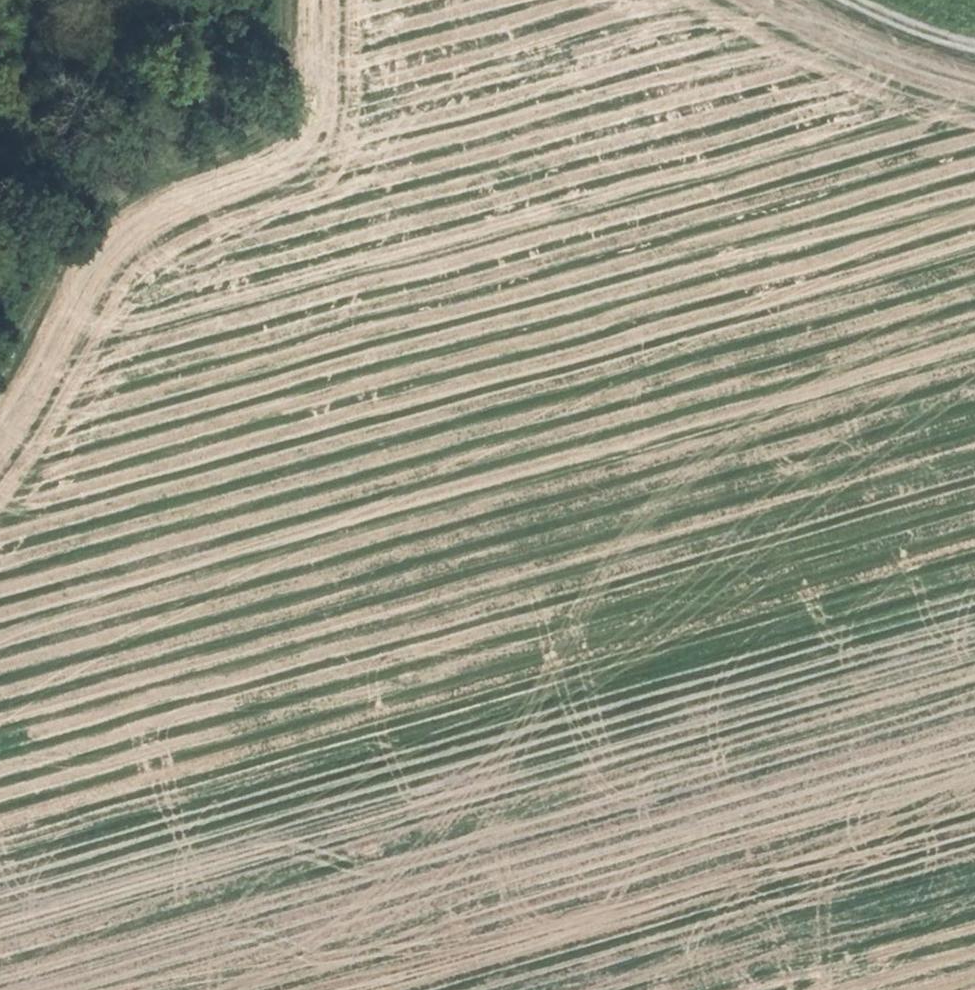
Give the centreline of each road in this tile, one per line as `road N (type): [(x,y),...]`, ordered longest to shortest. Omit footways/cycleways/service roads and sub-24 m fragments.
road 1 (track): [(288,0),(294,72),(250,123),(143,171),(117,193),(0,383)]
road 2 (track): [(860,0),(974,48)]

